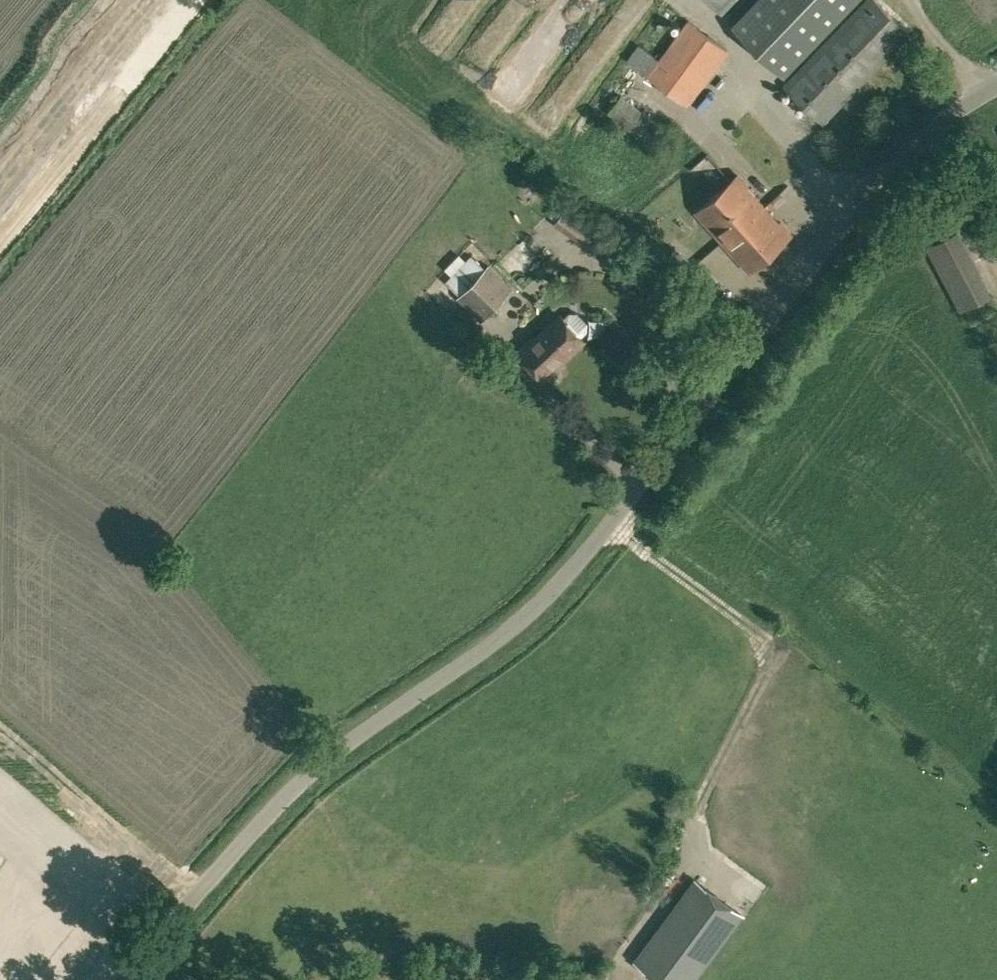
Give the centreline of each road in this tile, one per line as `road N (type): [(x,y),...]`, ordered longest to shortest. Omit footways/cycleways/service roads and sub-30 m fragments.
road 1 (unclassified): [(120,979),(317,765),(493,646),(563,582),(891,169),(996,84)]

